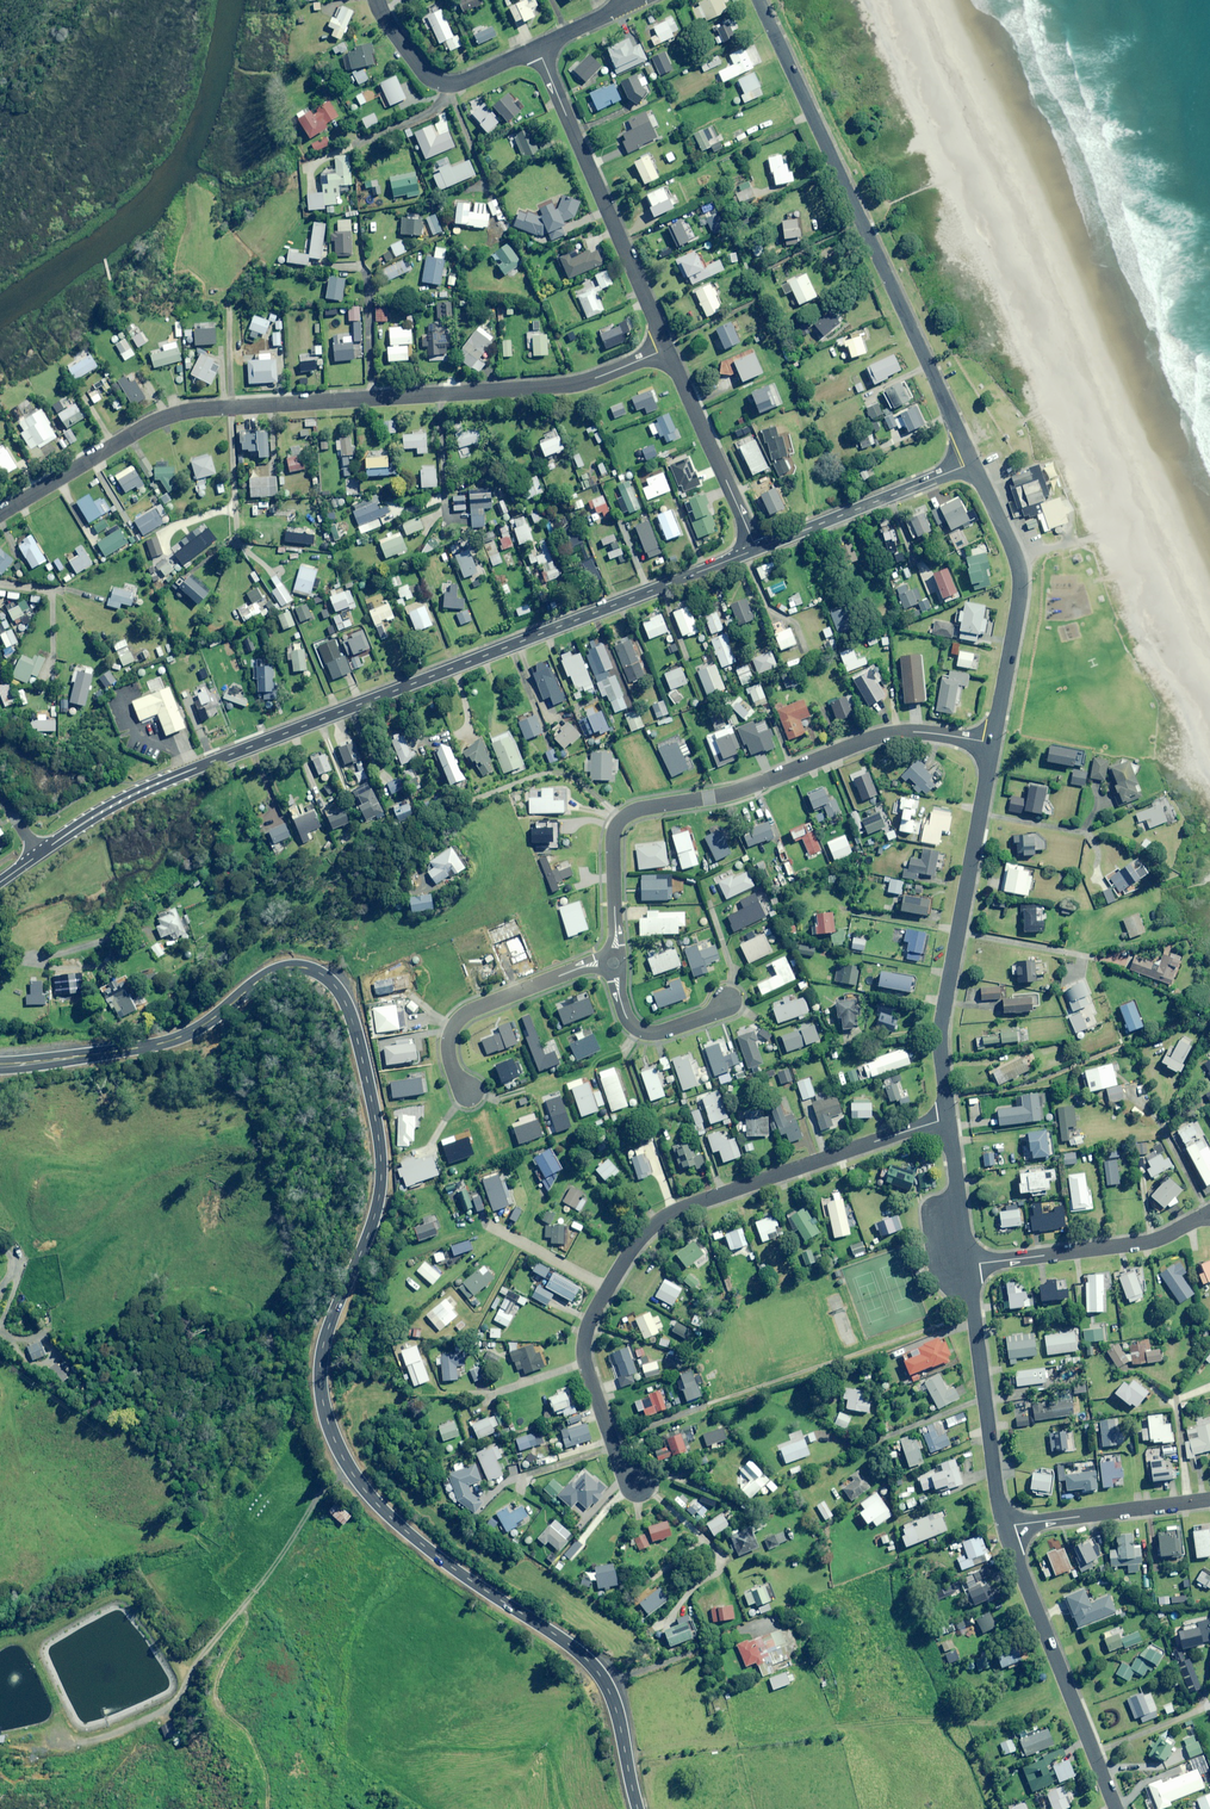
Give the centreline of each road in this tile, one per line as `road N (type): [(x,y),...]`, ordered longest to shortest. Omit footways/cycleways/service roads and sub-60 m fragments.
road 1 (primary): [(637,1808),(614,1706),(596,1667),(410,1531),(363,1484),(335,1439),(322,1352),(377,1210),(384,1161),(363,1053),(328,976),(287,968),(155,1044),(0,1066)]
road 2 (tertiary): [(758,550),(153,787),(42,854)]
road 3 (residential): [(669,349),(566,387),(181,414),(0,517)]
road 4 (residential): [(641,1486),(611,1442),(584,1348),(593,1315),(637,1243),(685,1206),(949,1119)]
road 5 (residential): [(614,951),(614,835),(630,814),(744,790),(906,732),(993,744)]
road 6 (residential): [(976,463),(759,0)]
road 7 (residential): [(949,1119),(943,1022),(993,744)]
road 8 (residential): [(539,50),(669,349)]
road 9 (residential): [(1115,1808),(1006,1529)]
road 10 (residential): [(993,744),(1021,580),(976,463)]
road 11 (residential): [(1006,1529),(966,1266)]
road 12 (residential): [(1200,1222),(1167,1239),(966,1266)]
road 13 (tertiary): [(976,463),(758,550)]
road 14 (residential): [(467,1089),(450,1057),(467,1014),(602,961)]
road 15 (residential): [(669,349),(758,550)]
road 16 (residential): [(539,50),(447,83),(407,52),(379,0)]
road 17 (residential): [(1209,1500),(1006,1529)]
road 18 (residential): [(728,1003),(670,1028),(639,1029),(615,972)]
road 19 (residential): [(966,1266),(949,1119)]

